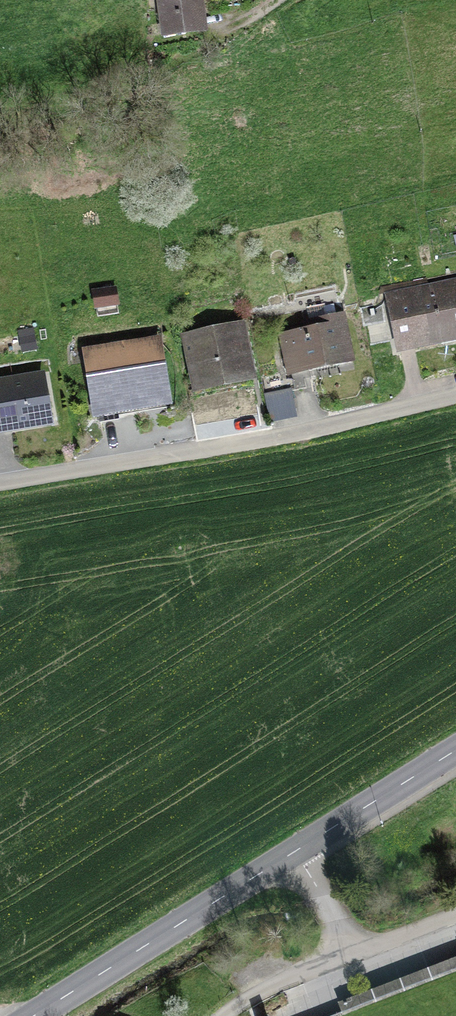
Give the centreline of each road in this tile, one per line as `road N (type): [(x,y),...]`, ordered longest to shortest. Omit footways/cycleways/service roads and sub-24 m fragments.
road 1 (residential): [(0,482),(297,435),(455,397)]
road 2 (secondary): [(295,852),(35,1015)]
road 3 (secondary): [(455,751),(295,852)]
road 4 (unclassified): [(221,1015),(349,956)]

